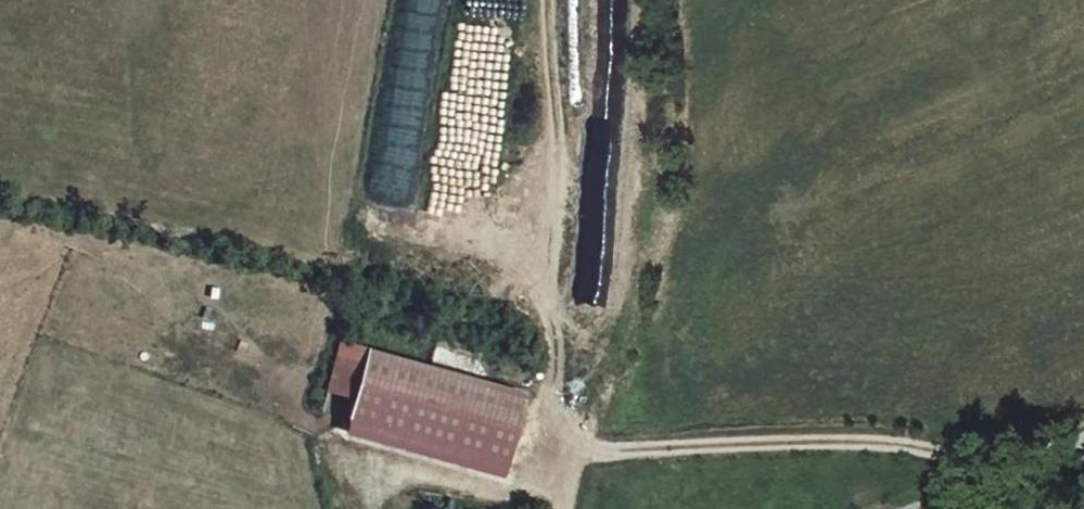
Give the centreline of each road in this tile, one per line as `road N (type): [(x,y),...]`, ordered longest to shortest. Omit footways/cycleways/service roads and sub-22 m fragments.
road 1 (track): [(567,508),(548,0)]
road 2 (track): [(564,445),(912,444),(995,482)]
road 3 (unclassified): [(1083,444),(926,508)]

